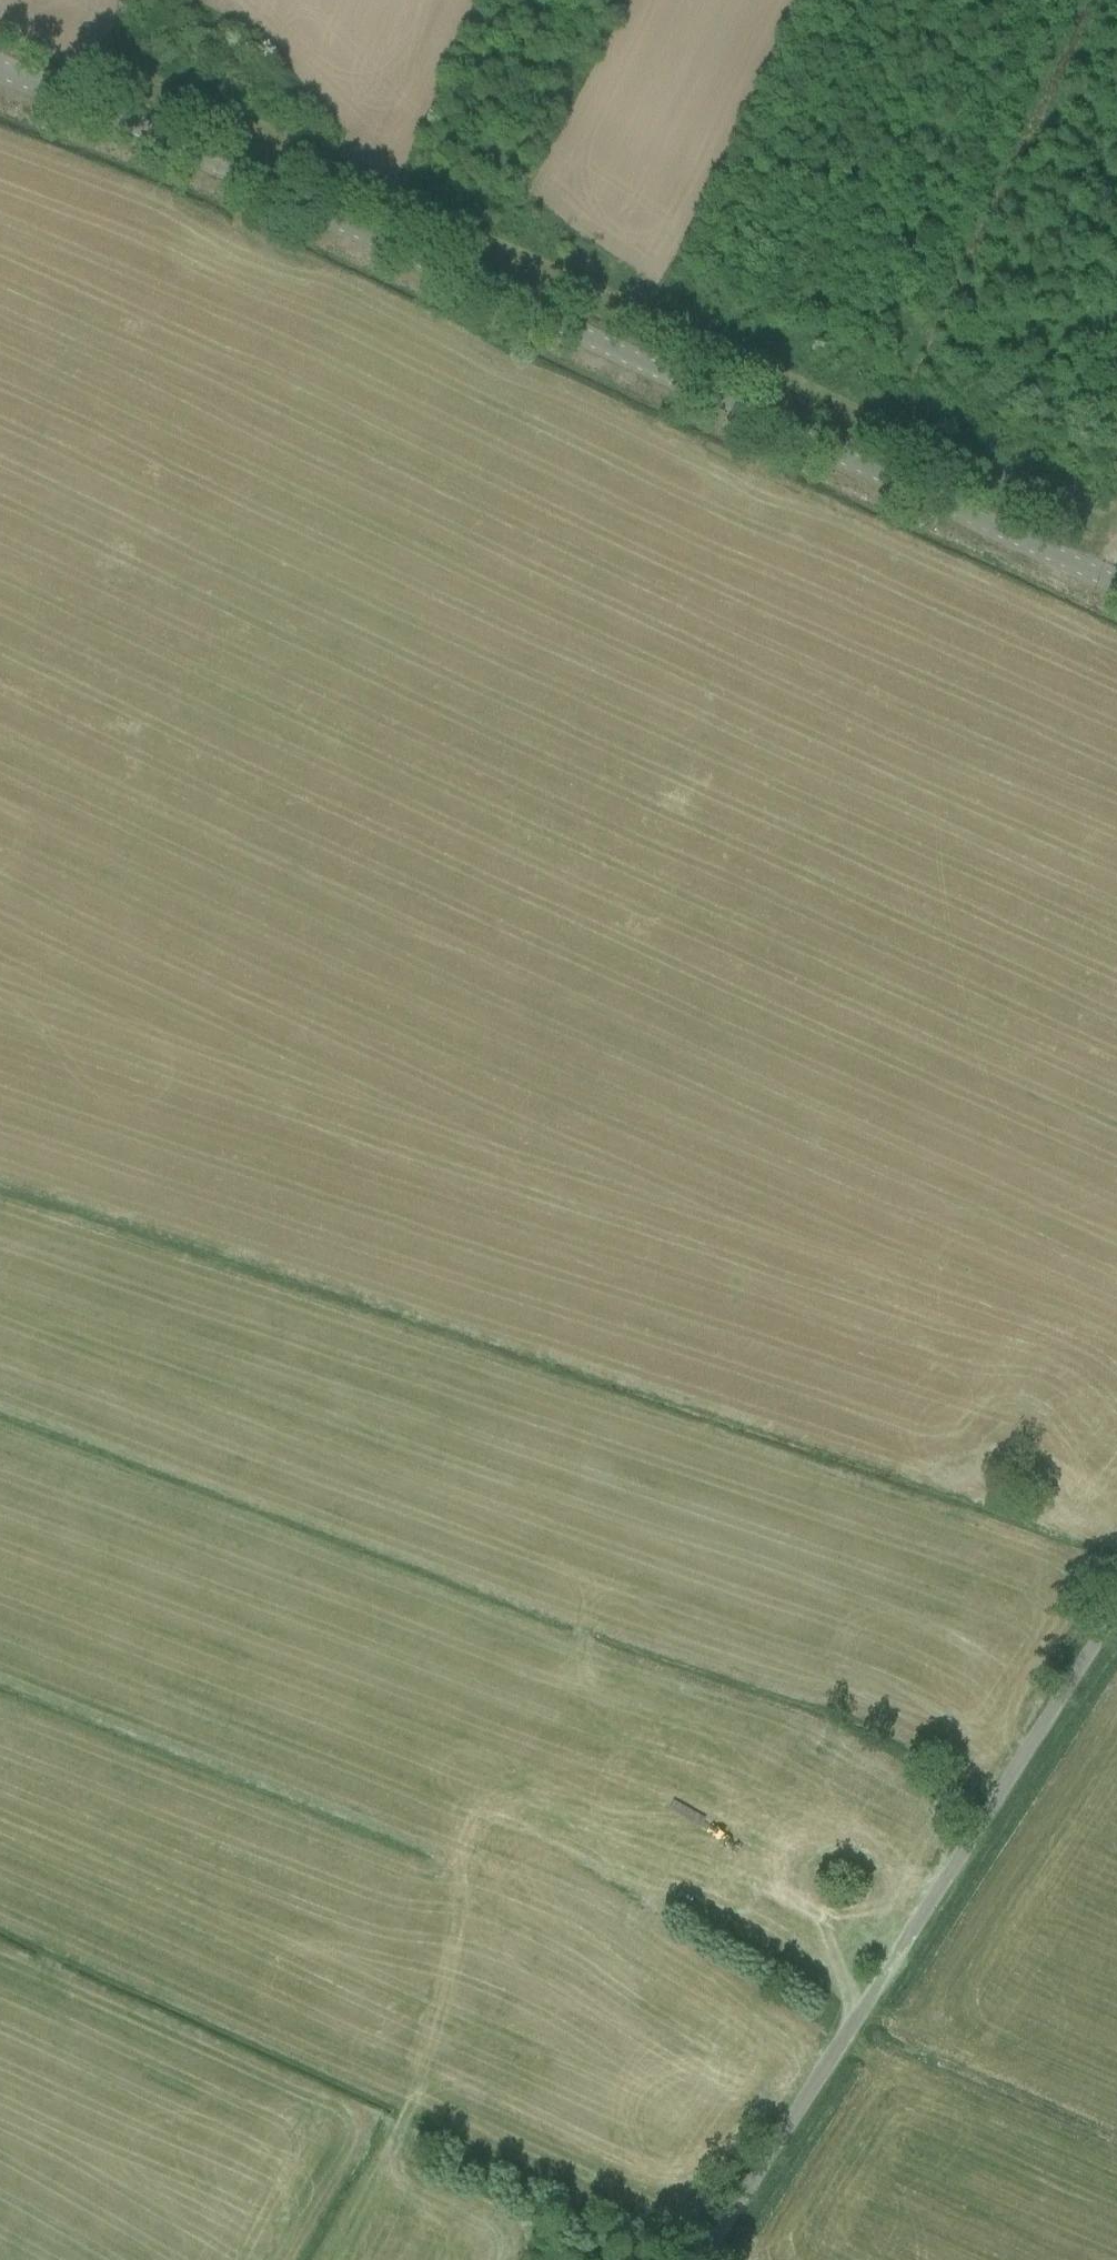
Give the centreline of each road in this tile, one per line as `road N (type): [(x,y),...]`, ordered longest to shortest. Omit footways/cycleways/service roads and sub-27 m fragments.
road 1 (unclassified): [(1116,582),(313,207),(0,73)]
road 2 (unclassified): [(1116,1607),(706,2259)]

